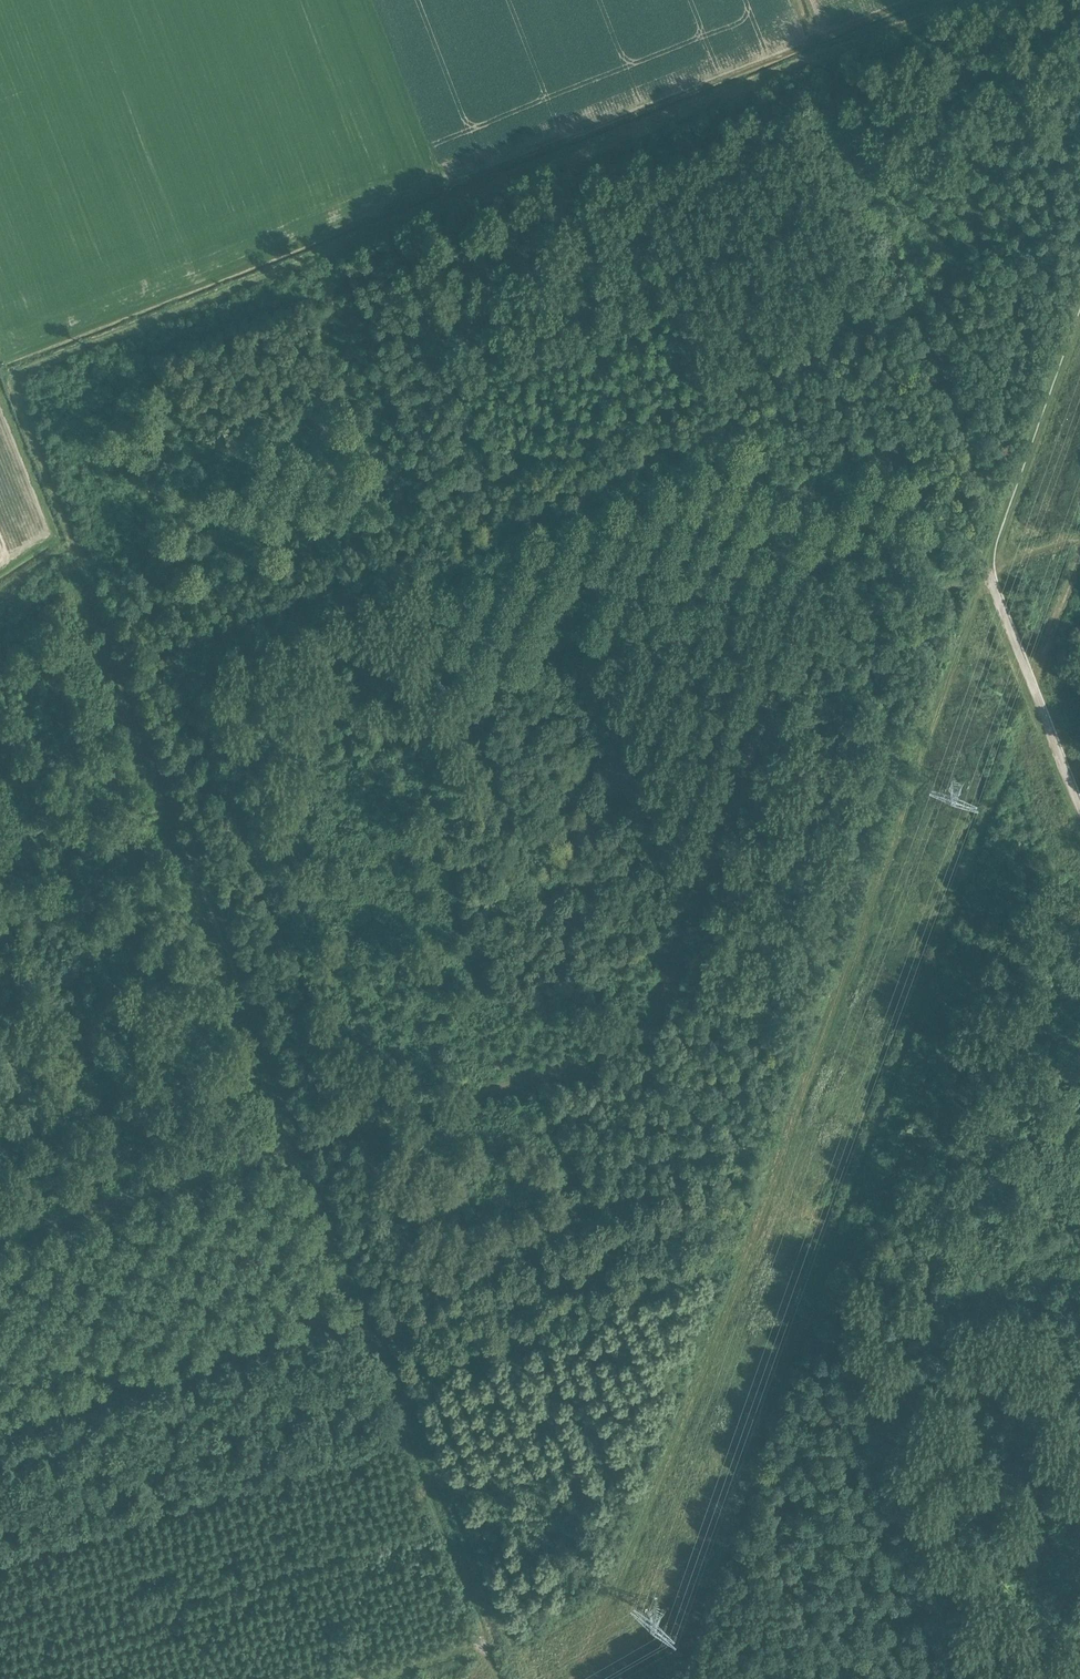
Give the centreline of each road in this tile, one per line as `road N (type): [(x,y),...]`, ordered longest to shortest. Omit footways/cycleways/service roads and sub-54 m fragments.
road 1 (track): [(1079,815),(994,589)]

